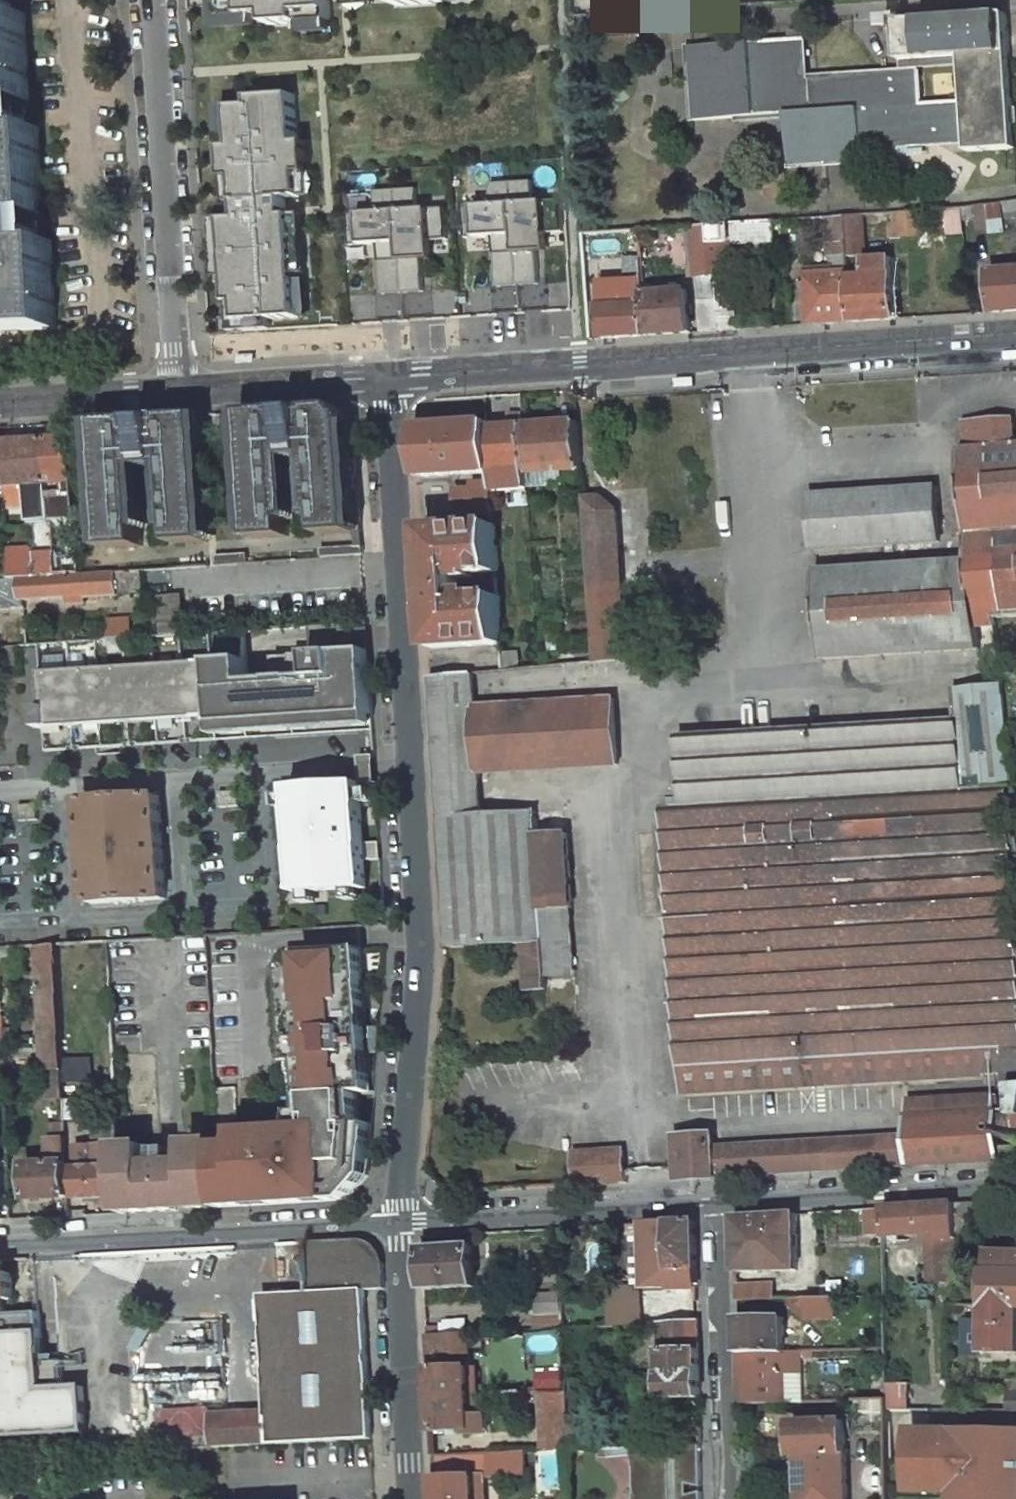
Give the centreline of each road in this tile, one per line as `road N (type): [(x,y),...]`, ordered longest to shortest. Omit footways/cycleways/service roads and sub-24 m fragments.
road 1 (residential): [(388,378),(418,989),(402,1216)]
road 2 (unclassified): [(388,378),(1015,335)]
road 3 (unclassified): [(402,1216),(0,1242)]
road 4 (residential): [(176,391),(153,0)]
road 5 (unclassified): [(722,1201),(402,1216)]
road 6 (residential): [(729,1498),(722,1201)]
road 7 (unclassified): [(1015,1188),(722,1201)]
road 8 (residential): [(402,1216),(416,1498)]
road 9 (unclassified): [(176,391),(388,378)]
road 10 (unclassified): [(0,401),(176,391)]

